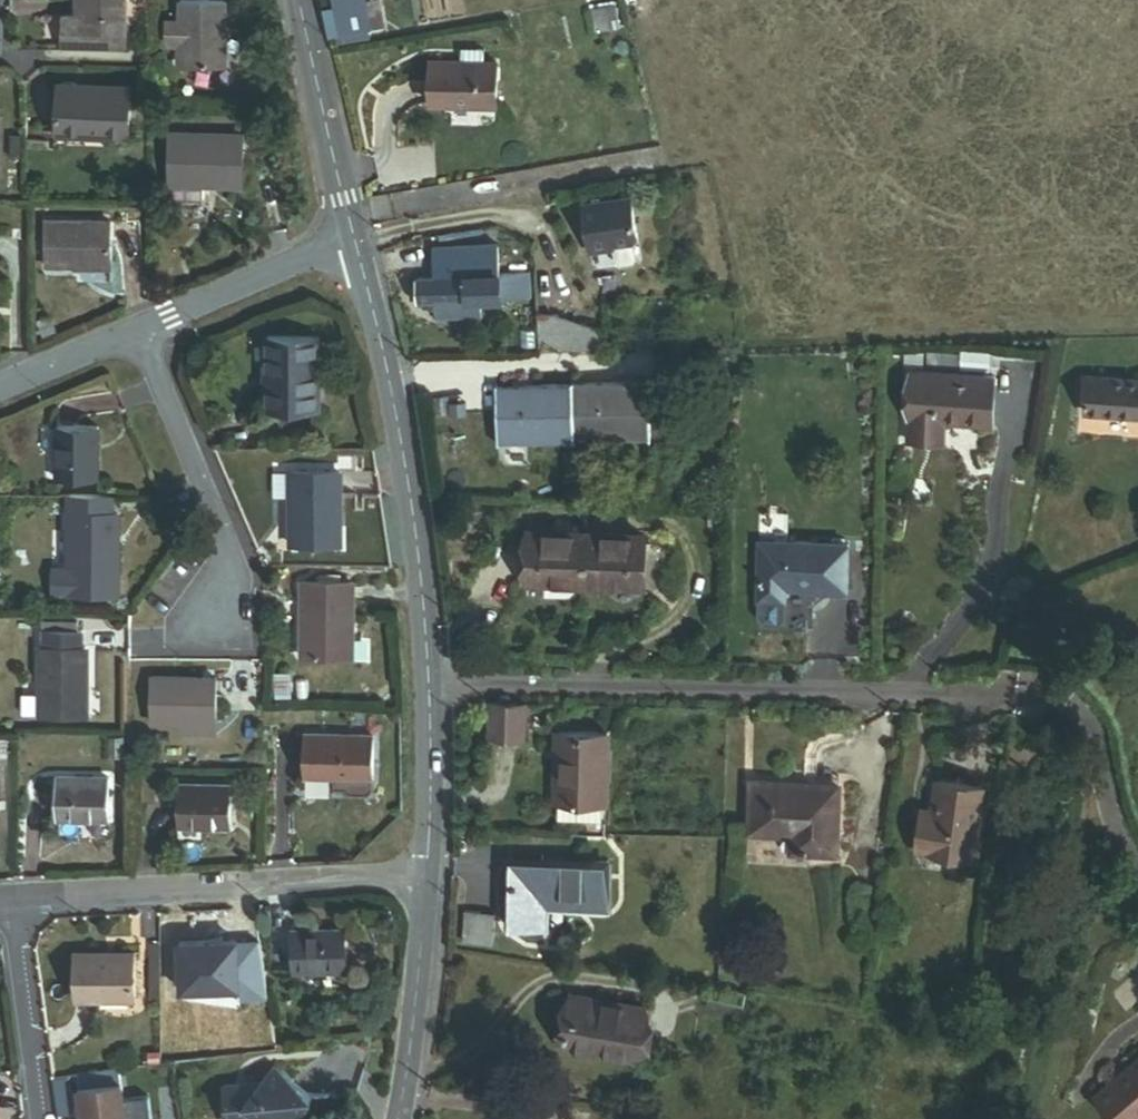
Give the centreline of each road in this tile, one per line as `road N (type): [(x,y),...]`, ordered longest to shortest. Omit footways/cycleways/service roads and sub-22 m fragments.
road 1 (residential): [(348,241),(415,566),(430,798),(427,871)]
road 2 (residential): [(13,894),(427,871)]
road 3 (residential): [(138,333),(231,558),(210,623)]
road 4 (residential): [(427,871),(423,967),(395,1118)]
road 5 (unclassified): [(292,0),(348,241)]
road 6 (residential): [(138,333),(348,241)]
road 7 (residential): [(13,894),(41,1118)]
road 8 (residential): [(0,389),(138,333)]

